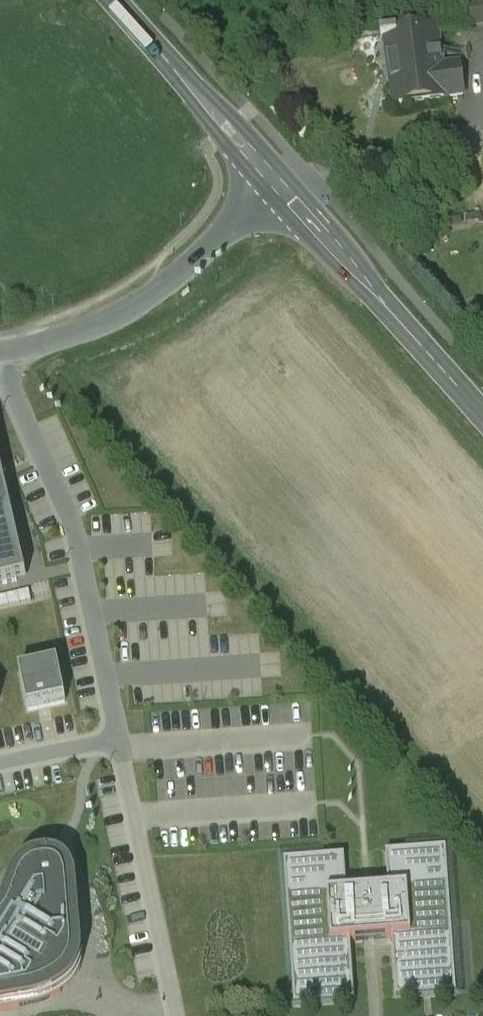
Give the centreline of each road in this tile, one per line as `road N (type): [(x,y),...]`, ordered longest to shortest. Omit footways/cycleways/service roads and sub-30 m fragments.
road 1 (residential): [(281,191),(123,315),(60,341),(0,353)]
road 2 (tertiary): [(482,418),(281,191)]
road 3 (tertiary): [(281,191),(112,0)]

